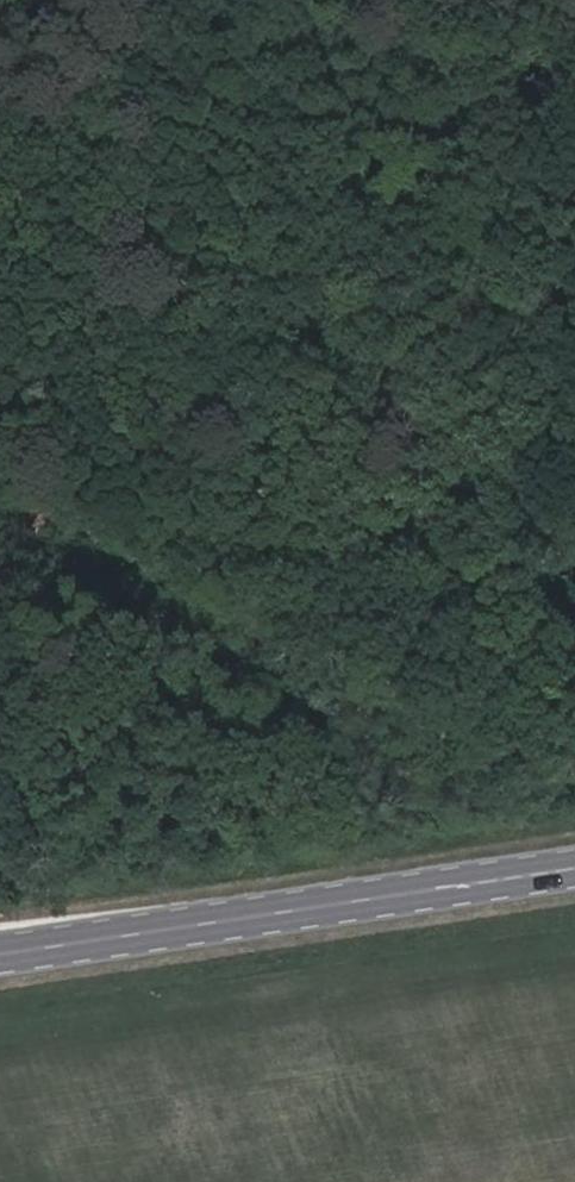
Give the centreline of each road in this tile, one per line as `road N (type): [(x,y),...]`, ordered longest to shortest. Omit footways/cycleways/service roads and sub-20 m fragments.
road 1 (primary): [(0,954),(574,868)]

